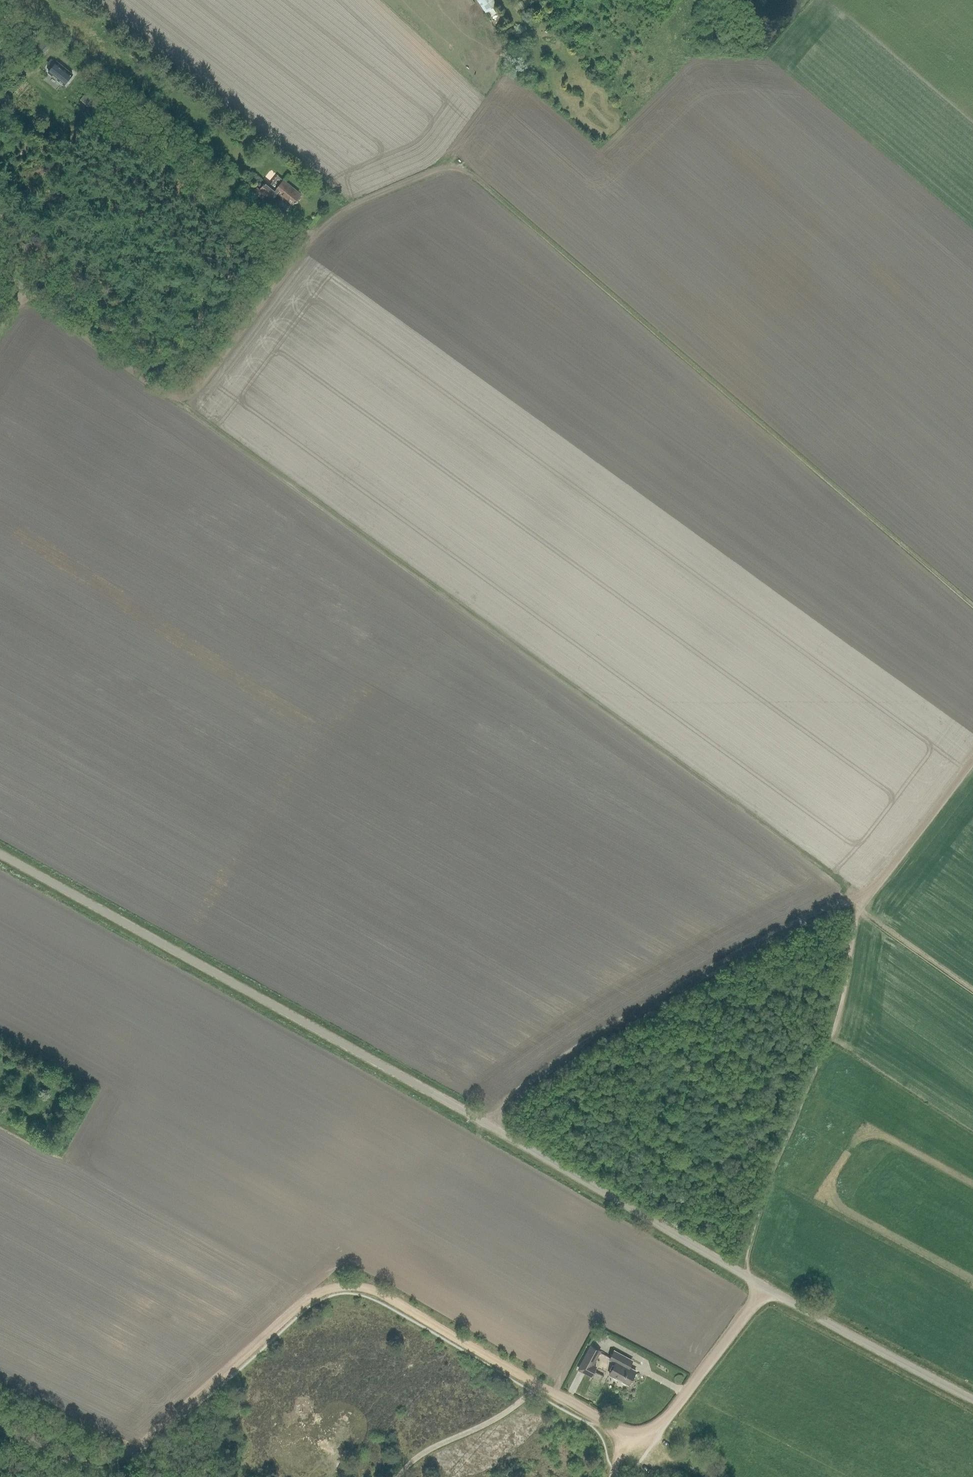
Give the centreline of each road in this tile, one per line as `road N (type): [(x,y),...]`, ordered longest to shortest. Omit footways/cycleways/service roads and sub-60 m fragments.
road 1 (unclassified): [(972,1400),(0,854)]
road 2 (track): [(972,605),(459,169),(432,170),(334,214),(200,386),(183,395)]
road 3 (track): [(183,395),(187,406),(860,897)]
road 4 (track): [(537,1384),(384,1295),(343,1287),(306,1300),(144,1443),(114,1459)]
road 5 (track): [(860,897),(656,1002),(516,1095),(487,1126)]
road 6 (track): [(747,1277),(774,1165),(842,1003),(860,897)]
road 7 (track): [(765,1288),(661,1425),(639,1435),(609,1424)]
road 8 (track): [(183,395),(160,391),(39,303),(27,303)]
road 9 (track): [(972,757),(860,897)]
road 10 (track): [(537,1384),(509,1411),(424,1453),(400,1476)]
road 11 (track): [(114,1459),(68,1455),(0,1424)]

